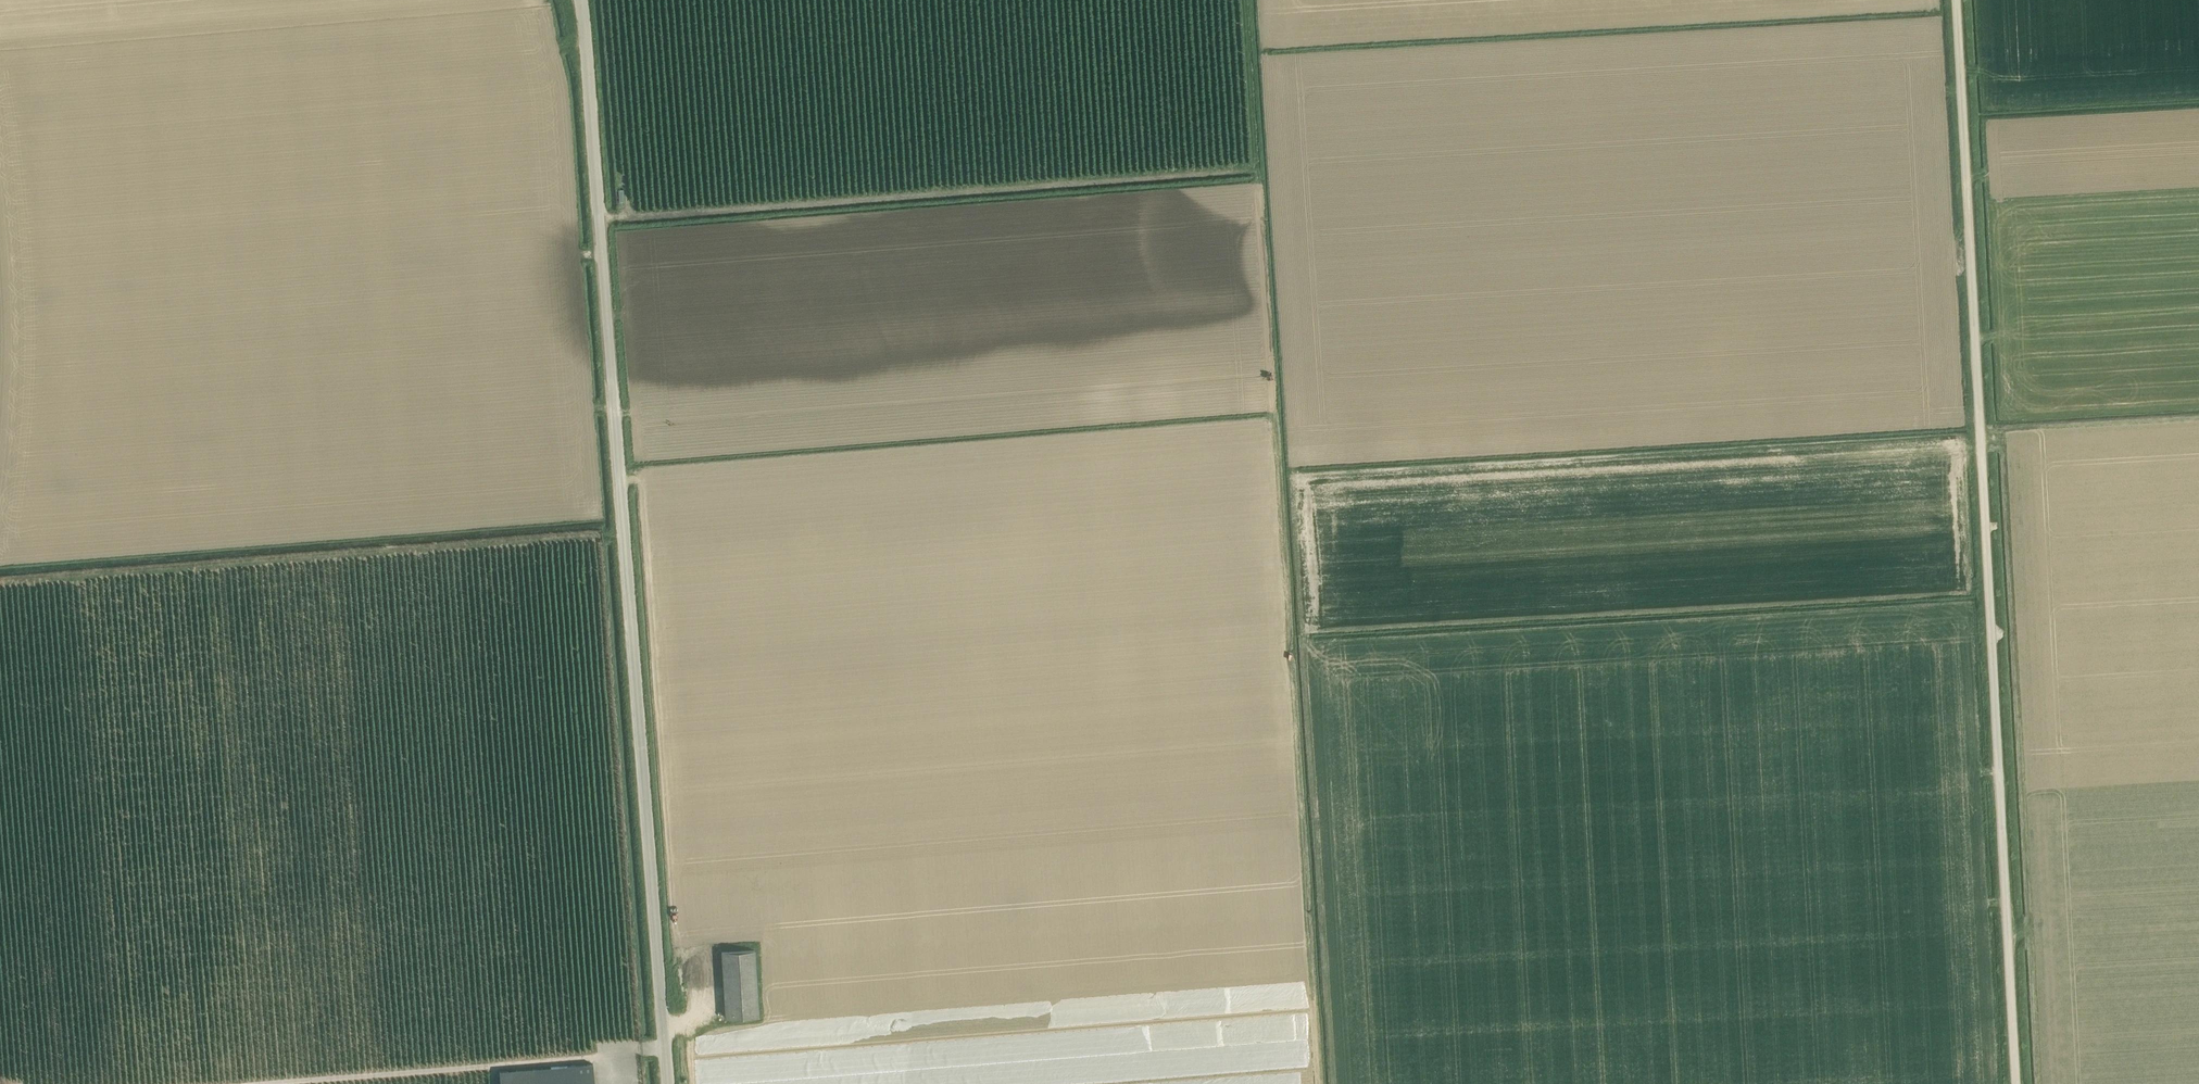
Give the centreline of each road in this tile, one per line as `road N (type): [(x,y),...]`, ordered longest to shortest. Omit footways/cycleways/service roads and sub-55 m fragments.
road 1 (unclassified): [(668,1083),(585,0)]
road 2 (unclassified): [(2017,1083),(1958,0)]

